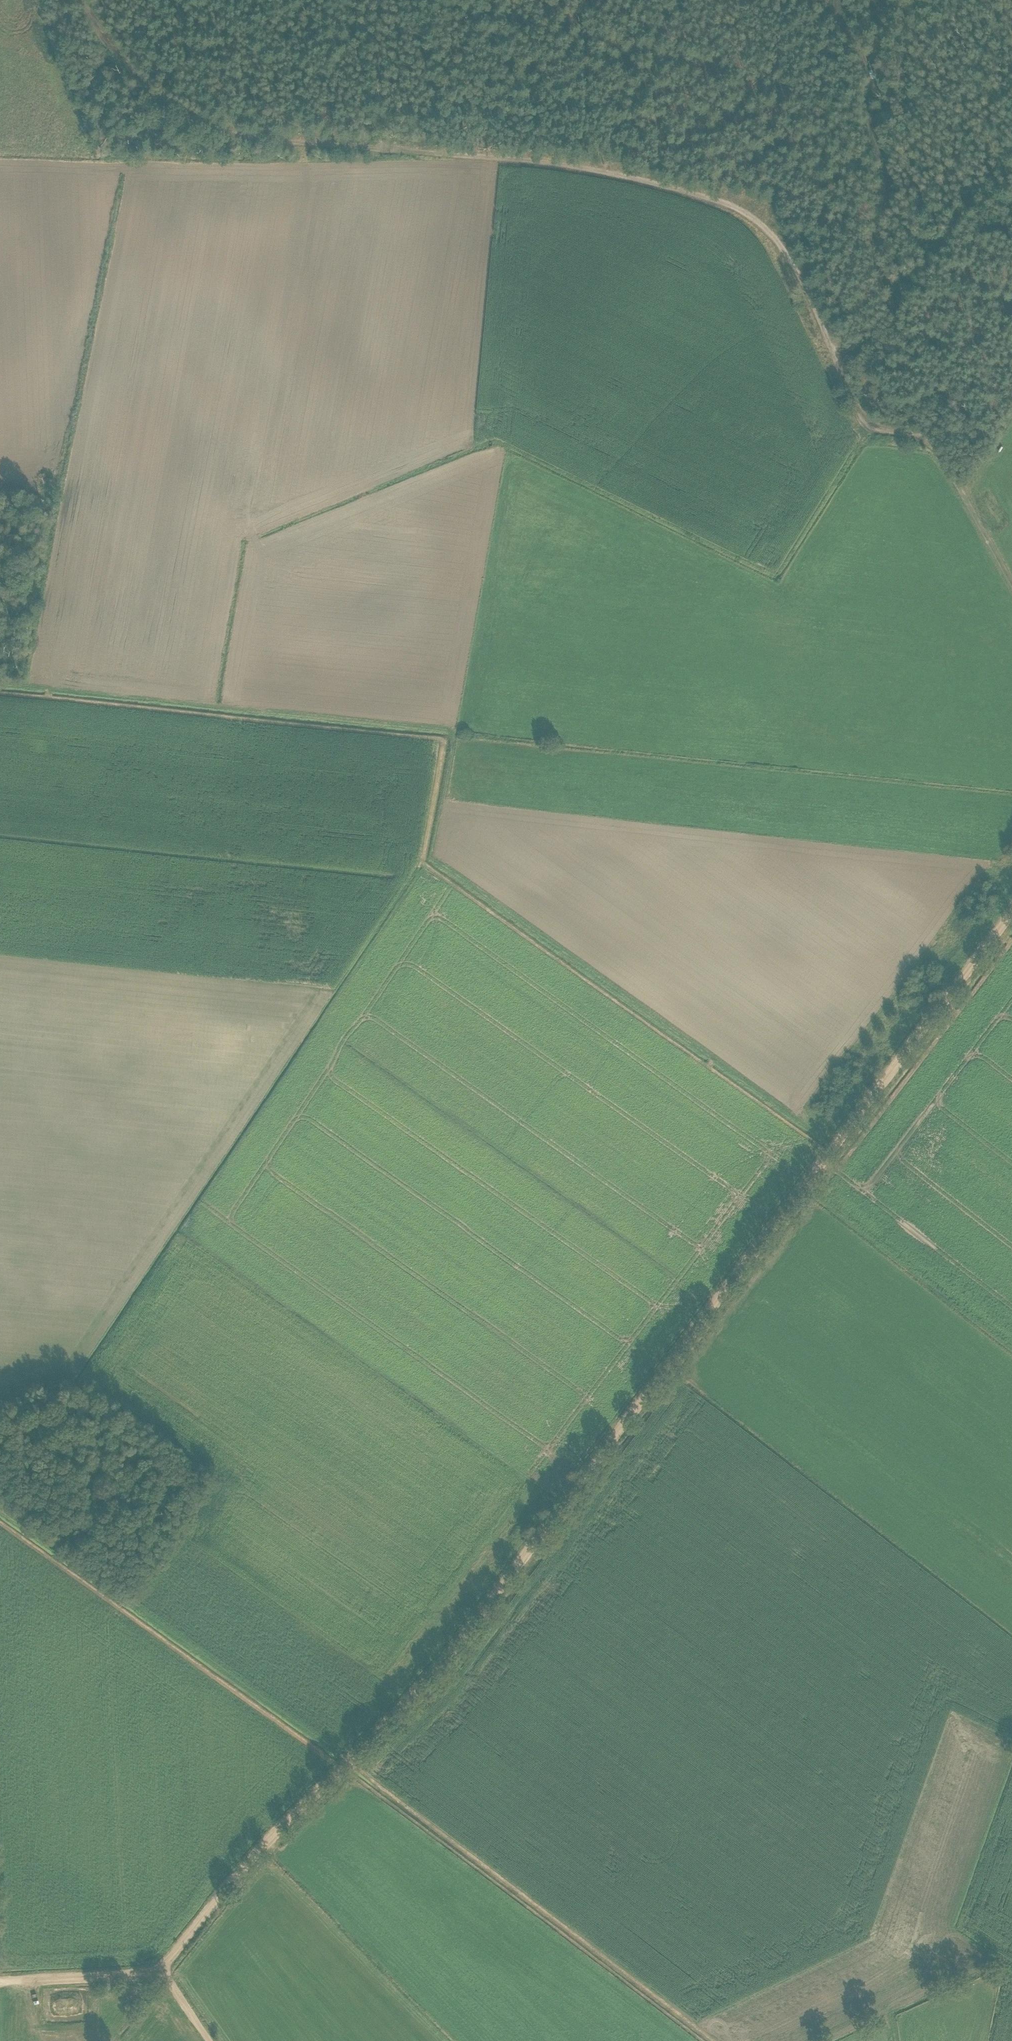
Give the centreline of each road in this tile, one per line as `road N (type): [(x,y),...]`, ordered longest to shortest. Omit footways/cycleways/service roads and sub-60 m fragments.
road 1 (track): [(160,1973),(270,1837),(417,1697),(1011,913)]
road 2 (track): [(0,1982),(160,1973)]

